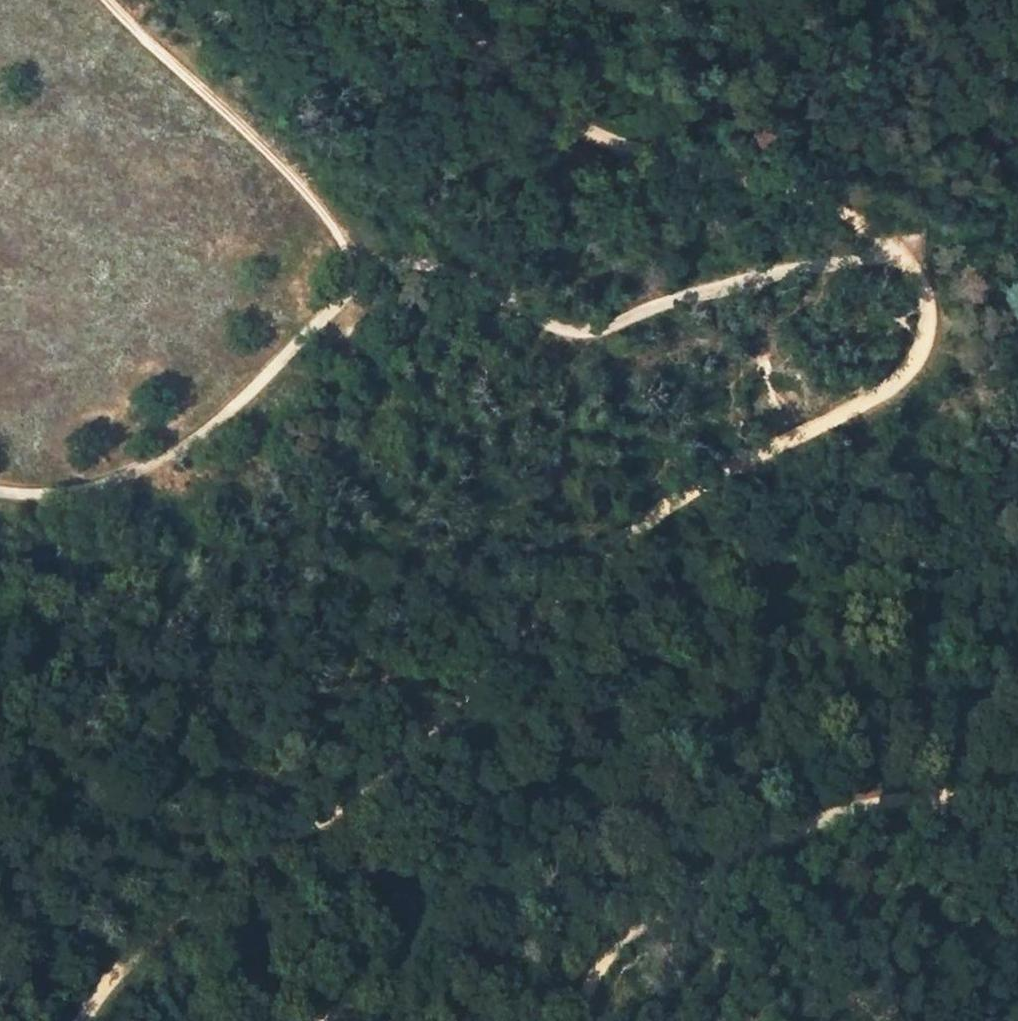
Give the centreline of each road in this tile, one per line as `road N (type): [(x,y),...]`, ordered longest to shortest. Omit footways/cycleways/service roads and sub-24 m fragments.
road 1 (track): [(902,258),(794,266),(601,330),(549,325),(434,262),(402,257),(352,288),(221,420),(158,460),(98,486),(0,489)]
road 2 (track): [(393,767),(561,588),(674,498),(876,399),(910,370),(928,330),(924,285),(902,258)]
road 3 (track): [(1017,511),(843,537),(760,563),(646,610),(393,767)]
road 4 (track): [(449,0),(562,124),(806,195),(871,229),(902,258)]
road 5 (track): [(1017,806),(947,796),(847,810),(769,846),(689,885),(630,926),(577,1020)]
road 6 (track): [(79,1020),(142,946),(202,897),(393,767)]
road 7 (track): [(352,288),(341,224),(281,157),(111,0)]

